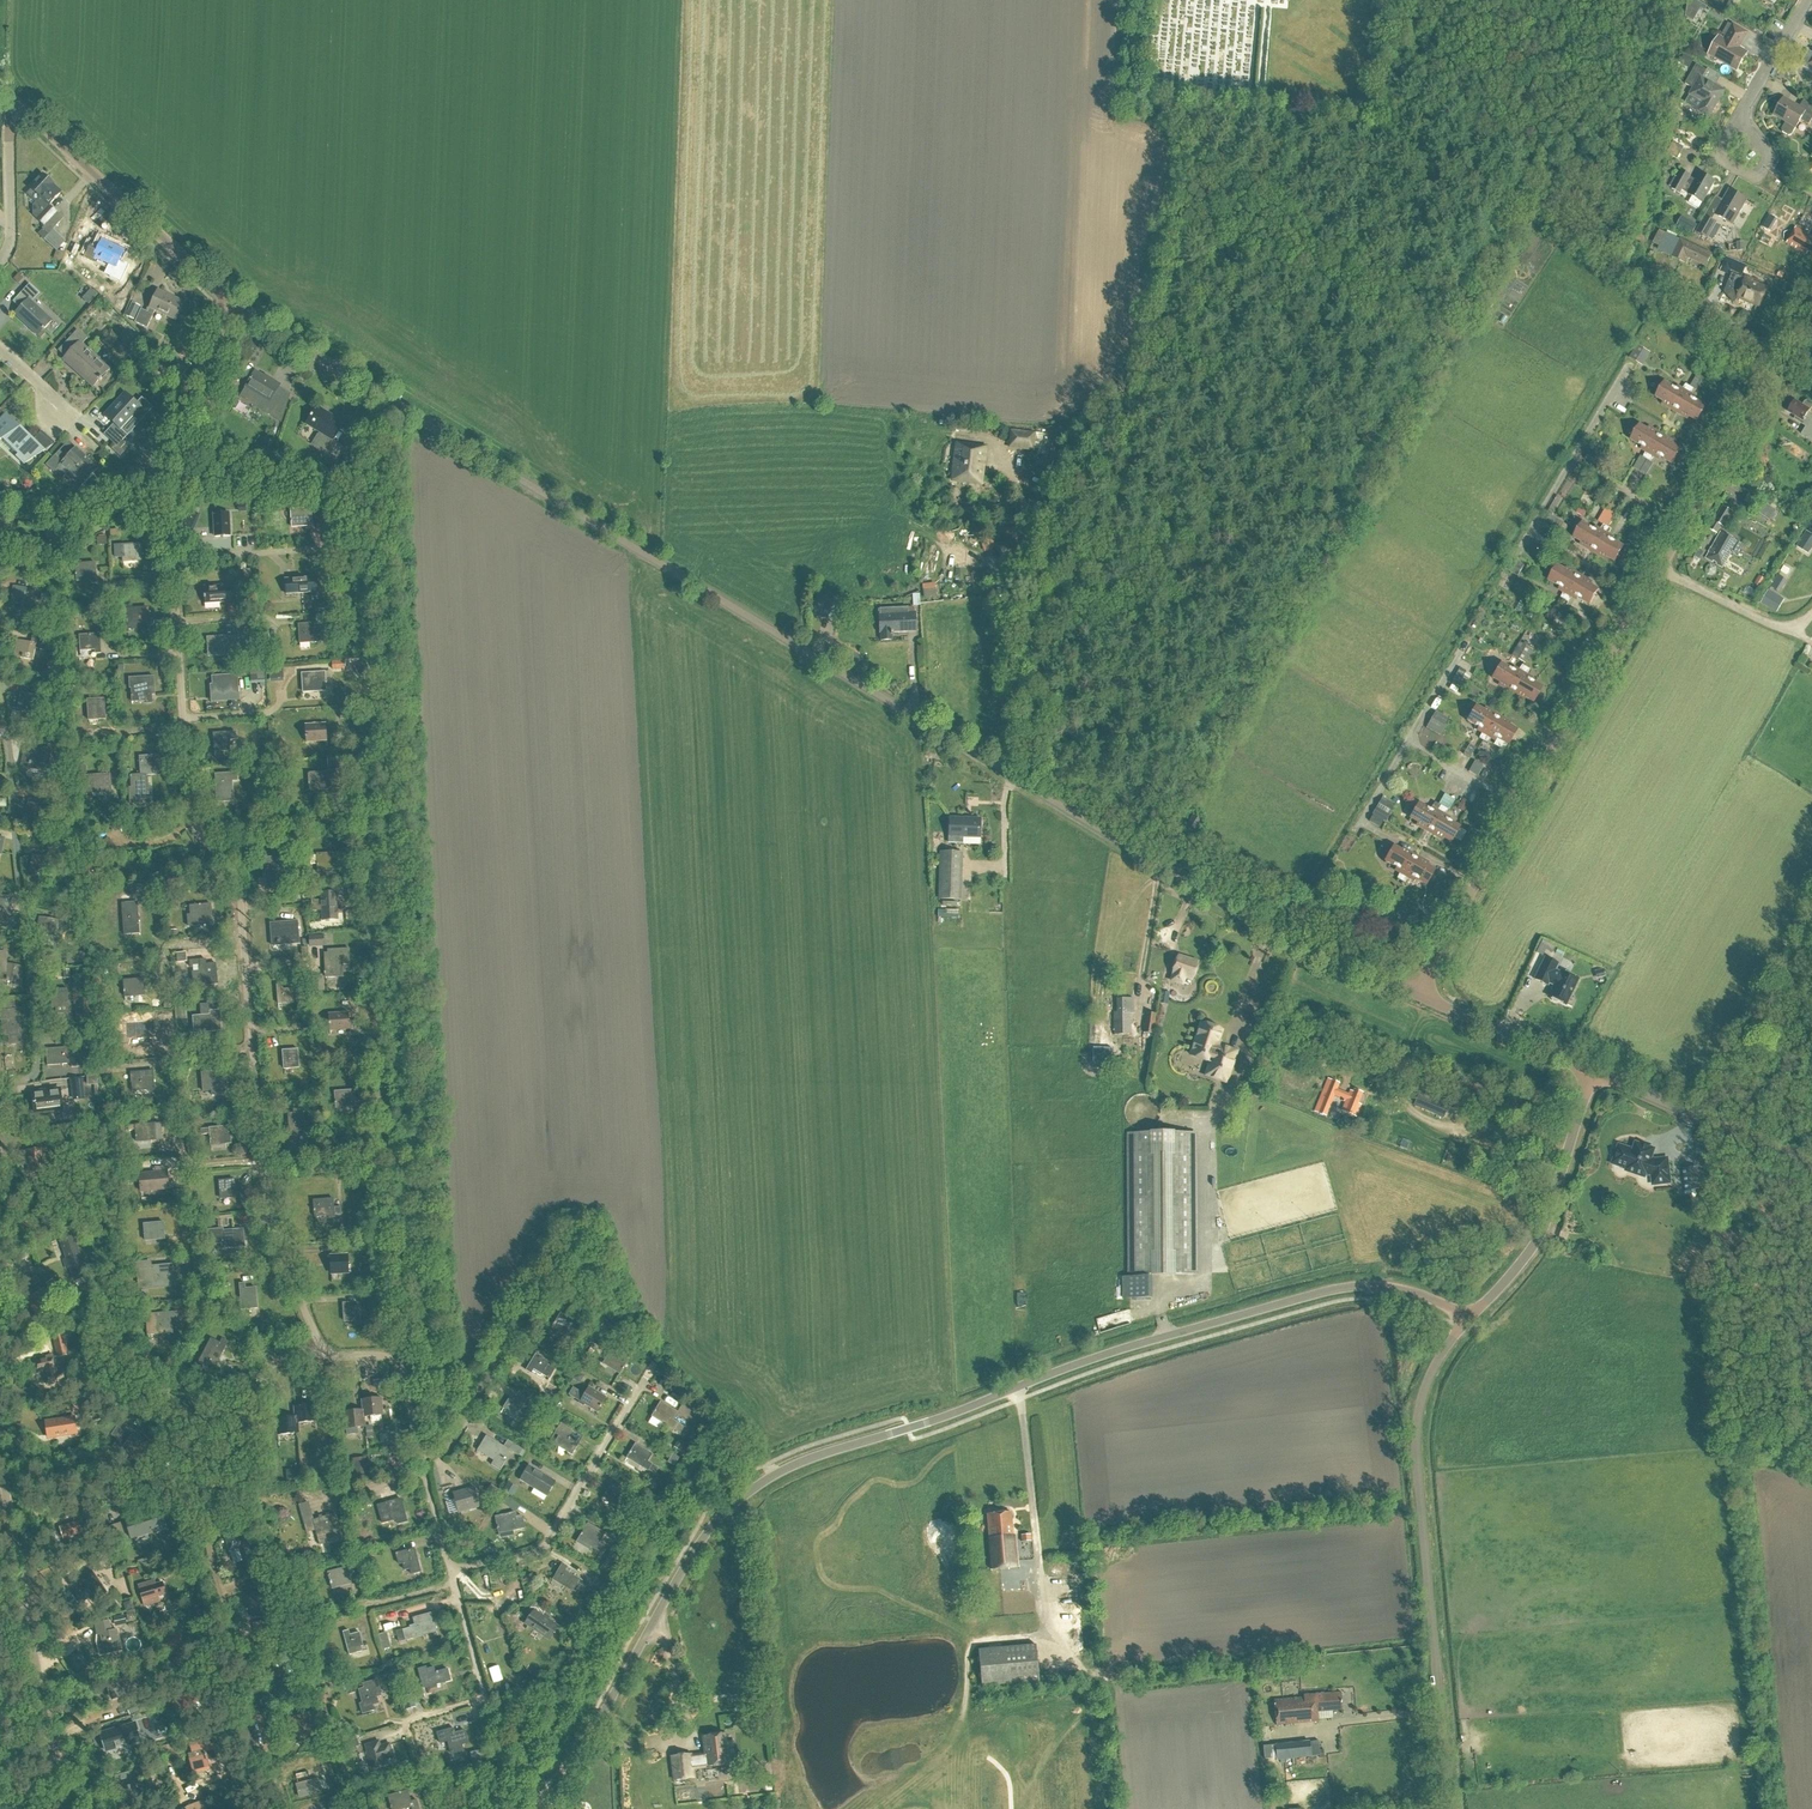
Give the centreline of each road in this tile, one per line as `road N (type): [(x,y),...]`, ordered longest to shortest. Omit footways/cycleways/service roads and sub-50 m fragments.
road 1 (unclassified): [(1417,995),(1255,921),(1150,860),(224,295)]
road 2 (unclassified): [(540,1808),(572,1769),(694,1552),(728,1510),(773,1475),(1068,1367),(1318,1293),(1388,1287),(1467,1319)]
road 3 (residential): [(1417,995),(1811,309)]
road 4 (track): [(4,1476),(77,1477),(99,1497),(158,1479),(187,1503),(204,1526),(288,1808)]
road 5 (unclassified): [(1449,1808),(1416,1423),(1439,1355),(1467,1319)]
road 6 (unclassified): [(186,712),(190,807),(198,830),(240,879),(266,1175)]
road 7 (track): [(0,1083),(30,1079),(38,1068),(0,657)]
road 8 (unclassified): [(266,1175),(279,1235),(320,1344),(335,1358),(377,1355),(398,1364),(420,1461)]
road 9 (unclassified): [(60,1808),(0,1452)]
road 10 (unclassified): [(456,1582),(542,1552),(644,1379)]
road 11 (unclassified): [(224,295),(14,101)]
road 12 (unclassified): [(1467,1319),(1543,1227),(1593,1072)]
road 13 (unclassified): [(224,295),(200,416),(177,480),(176,559)]
road 14 (unclassified): [(1811,1168),(1593,1072)]
road 15 (unclassified): [(1593,1072),(1417,995)]
road 16 (unclassified): [(420,1461),(443,1451),(528,1310)]
road 17 (unclassified): [(266,1175),(378,1159),(382,1087)]
road 18 (unclassified): [(176,559),(319,548),(342,558)]
road 19 (residential): [(0,258),(8,247),(14,101)]
road 20 (residential): [(1741,115),(1726,158),(1761,175),(1768,150),(1750,130)]
road 21 (residential): [(1807,0),(1741,115)]
road 22 (unclassified): [(420,1461),(456,1582)]

